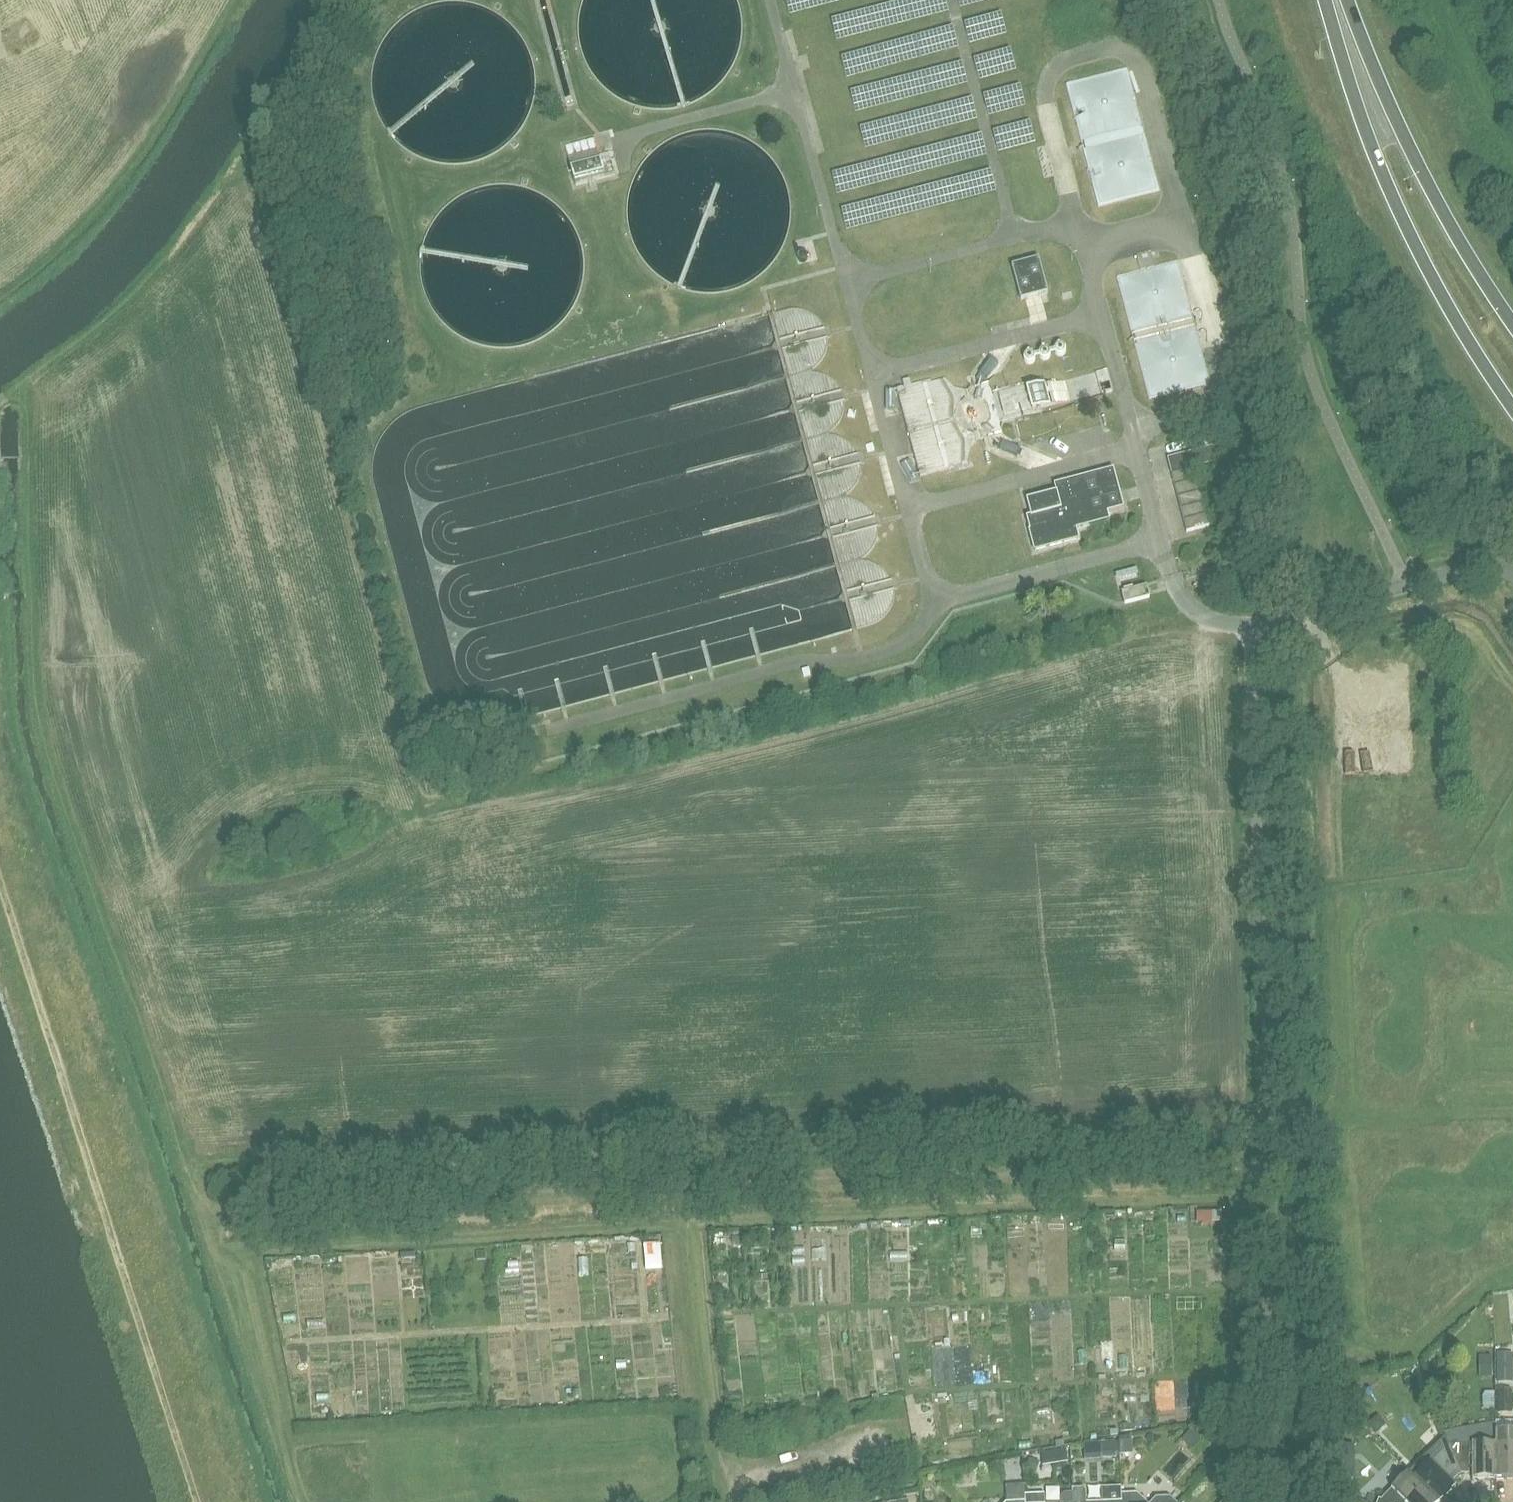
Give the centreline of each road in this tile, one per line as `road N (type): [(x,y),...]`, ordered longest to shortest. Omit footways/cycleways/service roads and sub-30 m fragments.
road 1 (track): [(0,881),(195,1501)]
road 2 (unclassified): [(1269,1202),(1248,628)]
road 3 (primary): [(1326,0),(1380,163),(1452,311),(1512,406)]
road 4 (primary): [(1512,322),(1458,243),(1407,145),(1348,0)]

